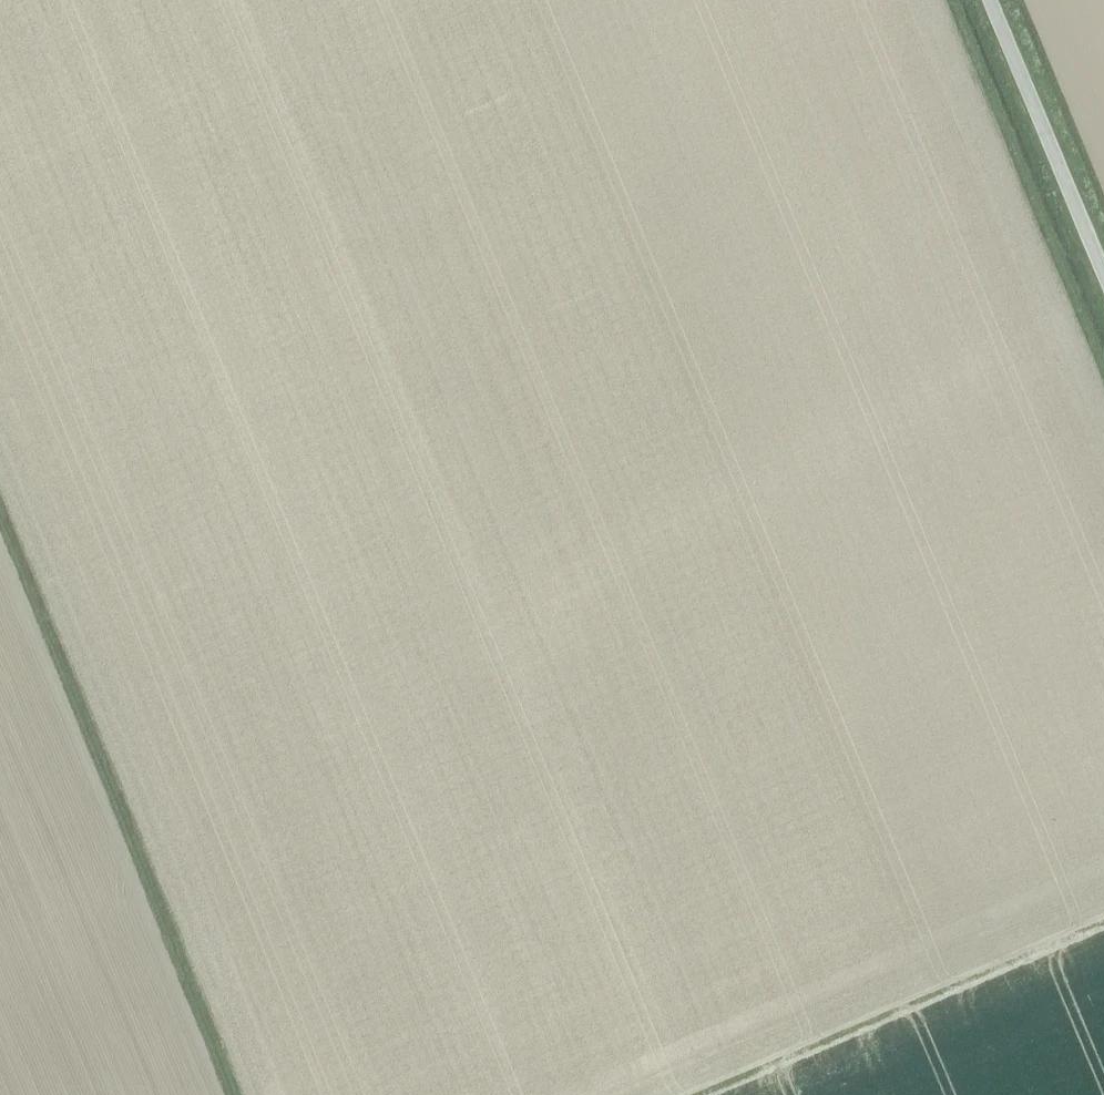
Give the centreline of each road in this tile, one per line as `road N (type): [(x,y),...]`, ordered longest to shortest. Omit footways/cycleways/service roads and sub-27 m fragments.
road 1 (unclassified): [(1103,276),(989,0)]

